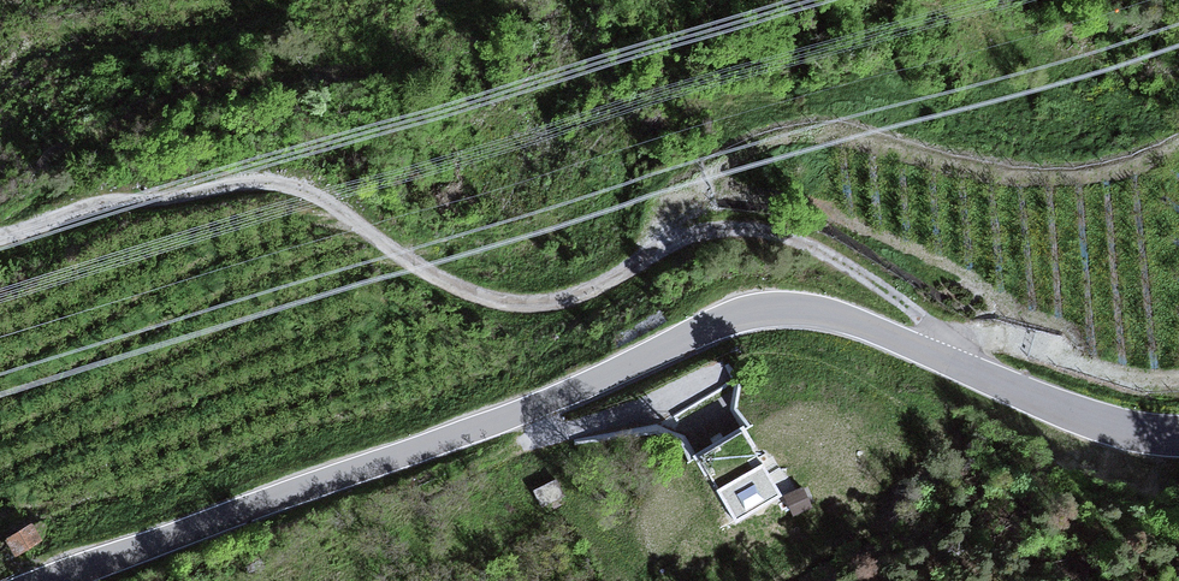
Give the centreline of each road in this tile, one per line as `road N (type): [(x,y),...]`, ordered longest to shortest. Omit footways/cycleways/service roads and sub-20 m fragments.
road 1 (tertiary): [(1178,438),(1079,419),(844,321),(766,310),(523,413),(50,580)]
road 2 (track): [(945,362),(939,331),(855,272),(805,244),(746,227),(695,232),(655,249),(563,311),(466,307),(292,187),(127,200),(0,245)]

